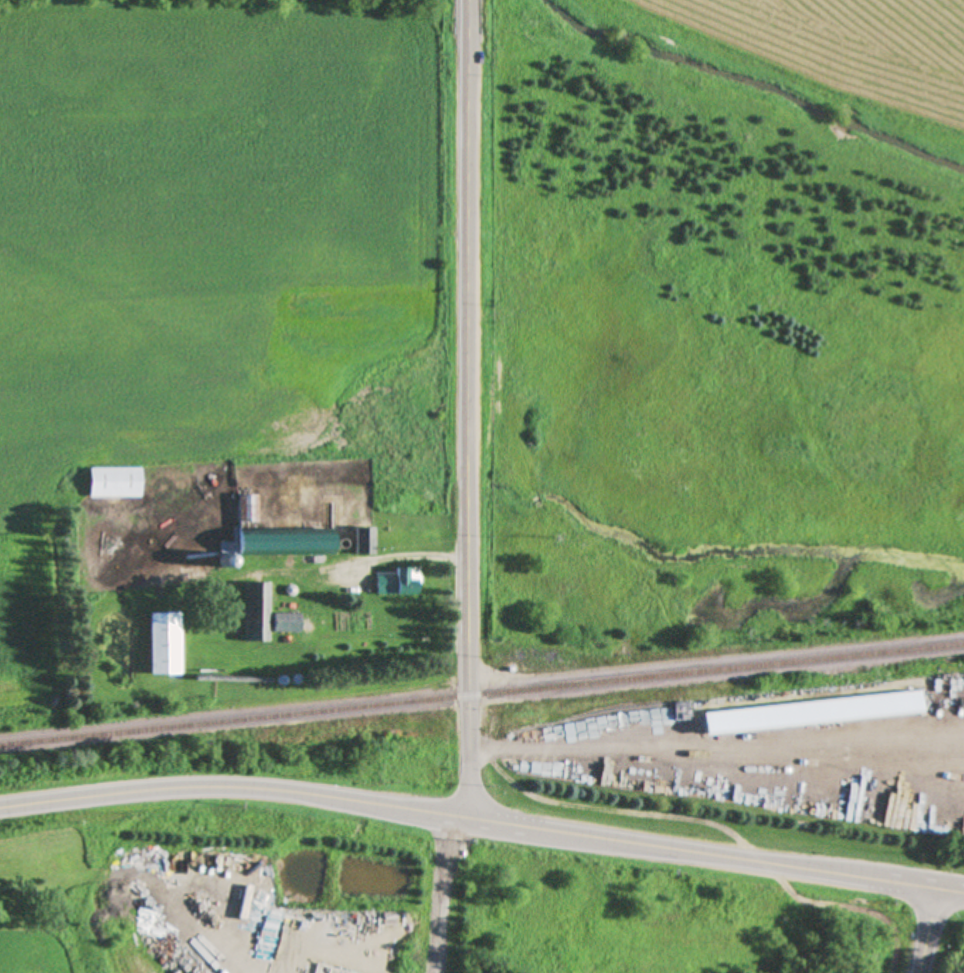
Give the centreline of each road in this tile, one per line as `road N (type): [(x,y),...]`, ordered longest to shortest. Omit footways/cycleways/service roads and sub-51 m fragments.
road 1 (secondary): [(473,819),(469,0)]
road 2 (primary): [(473,819),(232,788),(0,809)]
road 3 (primary): [(939,889),(473,819)]

